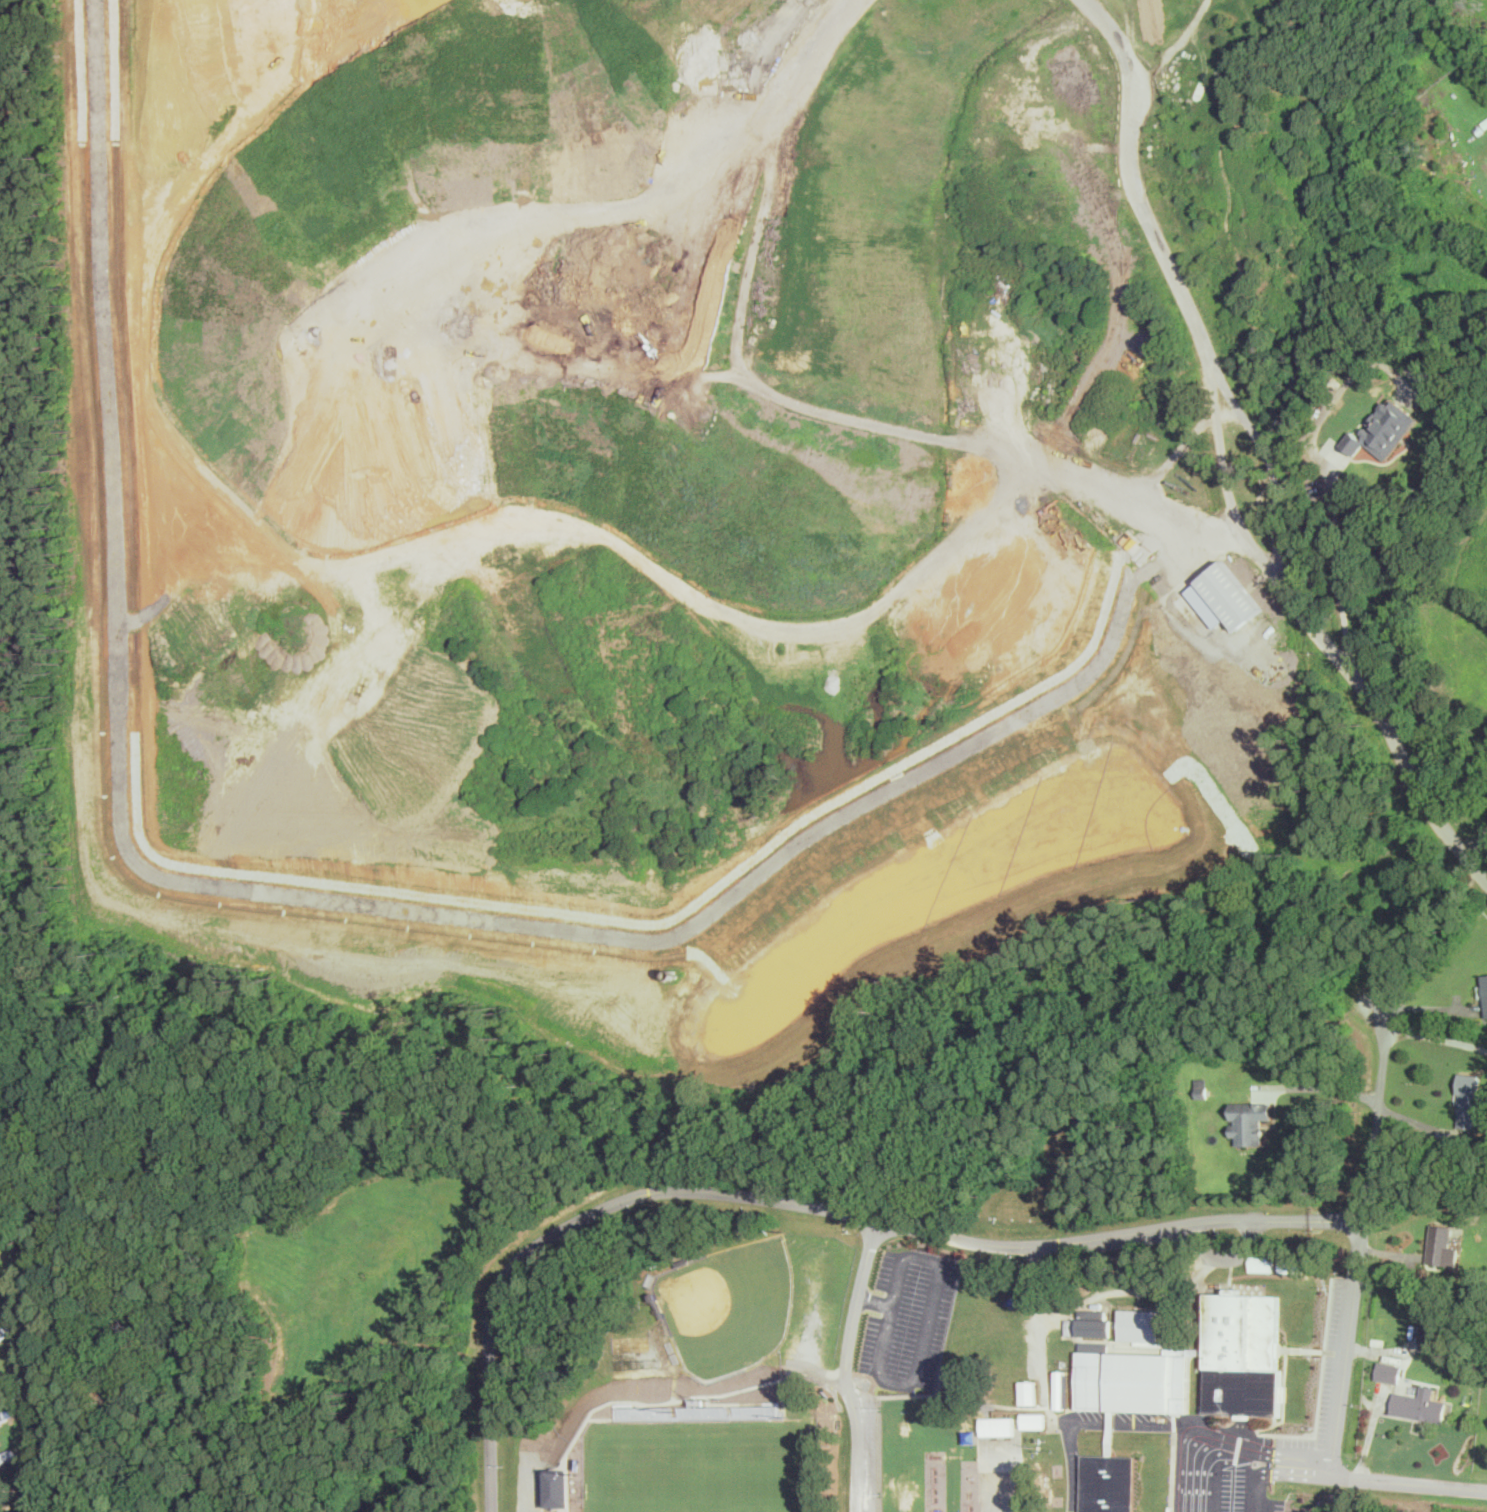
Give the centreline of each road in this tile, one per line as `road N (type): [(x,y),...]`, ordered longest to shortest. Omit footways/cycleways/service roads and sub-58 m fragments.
road 1 (residential): [(491,1511),(490,1316),(499,1285),(529,1250),(627,1199),(689,1190),(826,1207),(1019,1246),(1231,1220),(1365,1221)]
road 2 (residential): [(1331,1470),(1383,1024)]
road 3 (residential): [(1486,1489),(1331,1470)]

